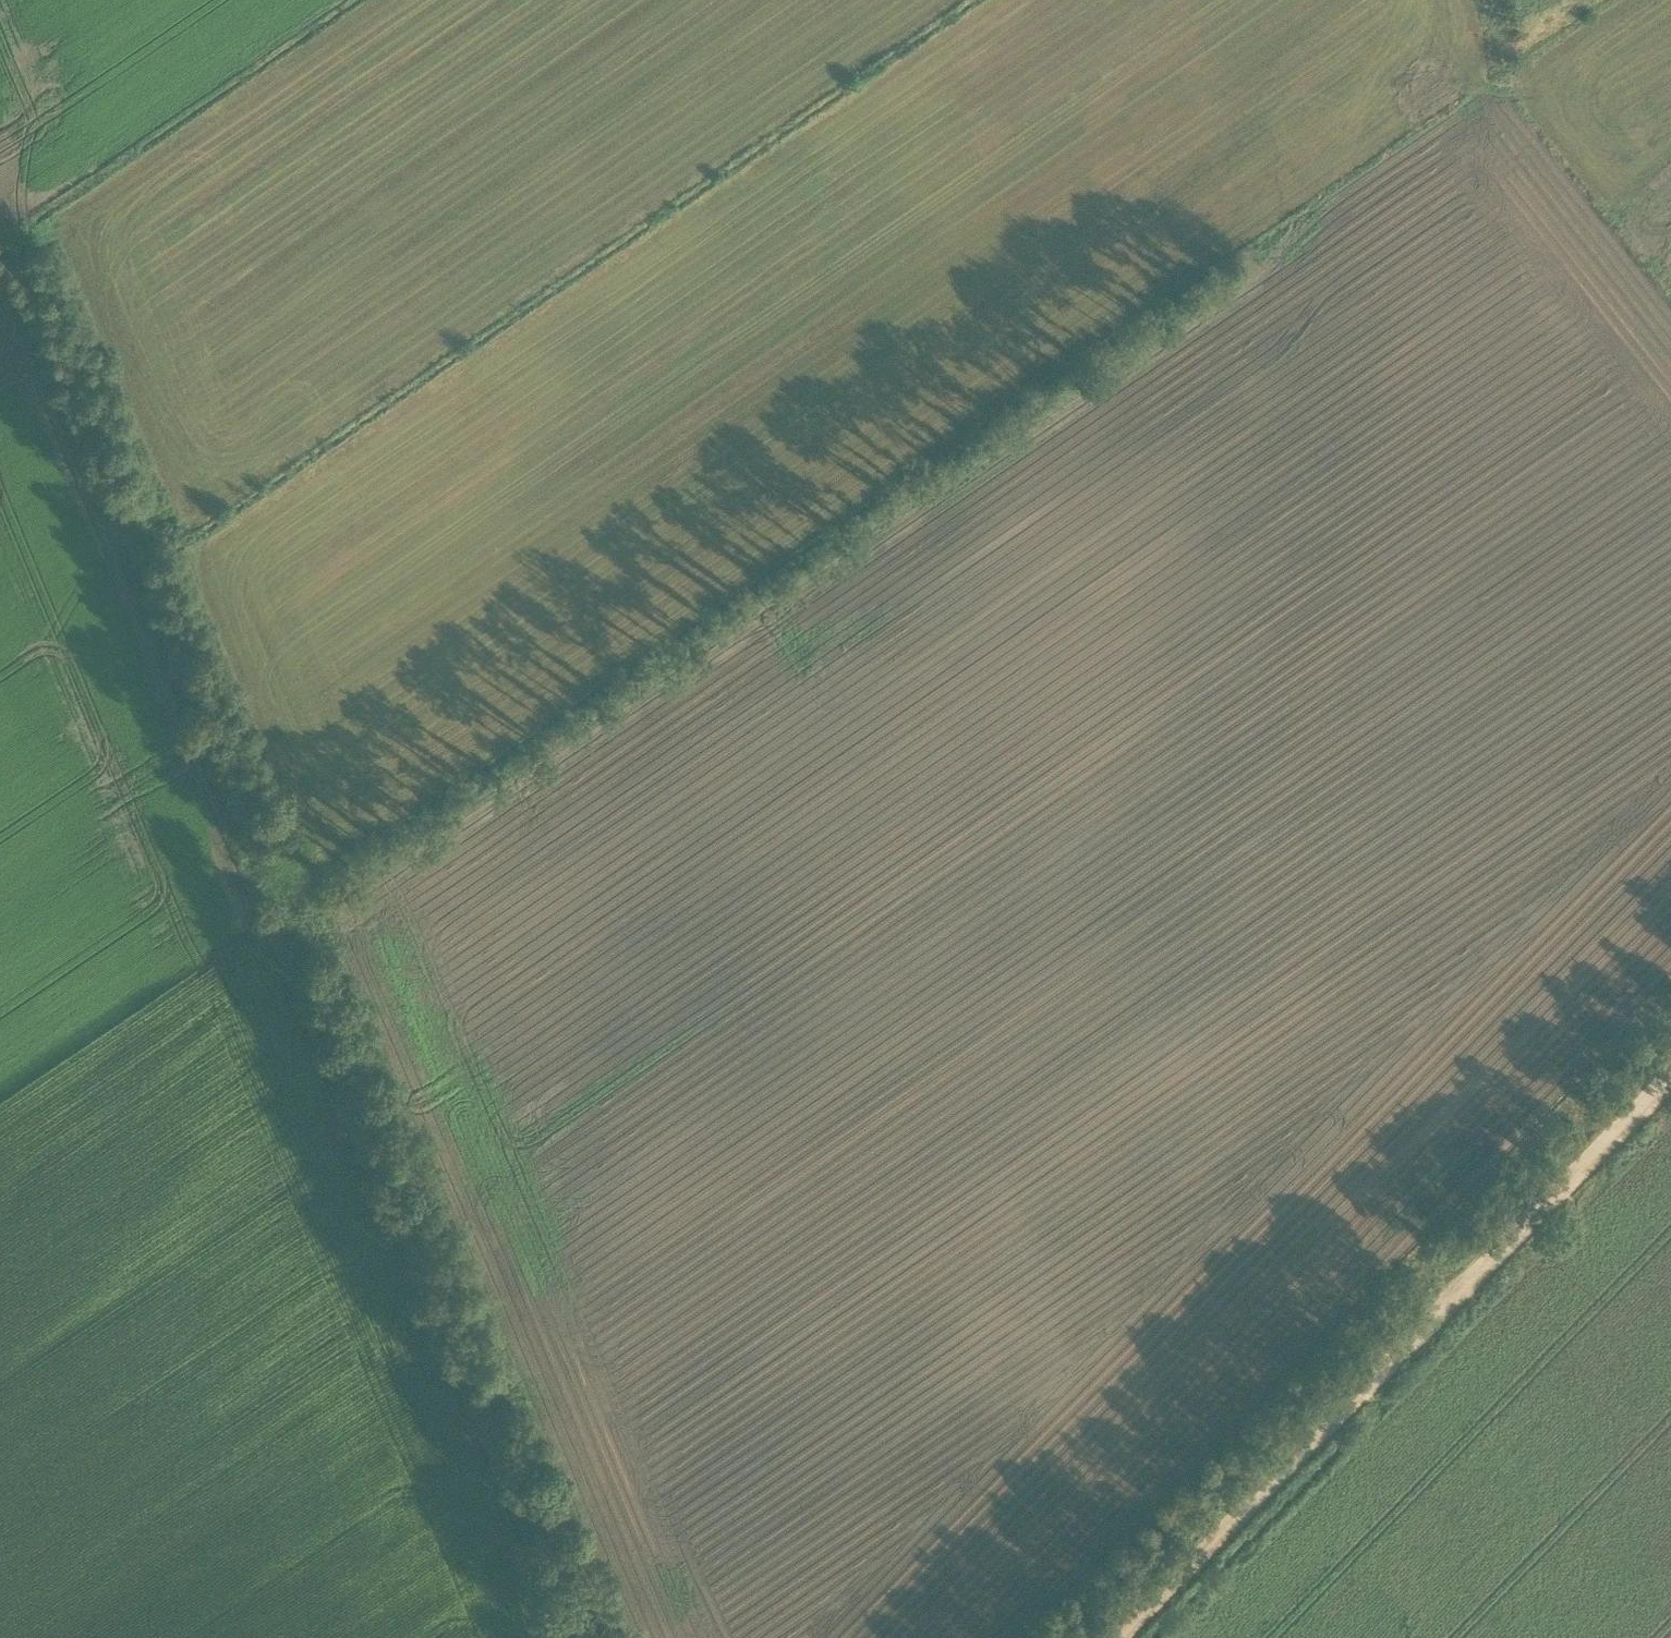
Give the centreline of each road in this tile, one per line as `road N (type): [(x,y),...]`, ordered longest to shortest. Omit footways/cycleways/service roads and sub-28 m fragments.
road 1 (track): [(1115,1637),(1670,1073)]

